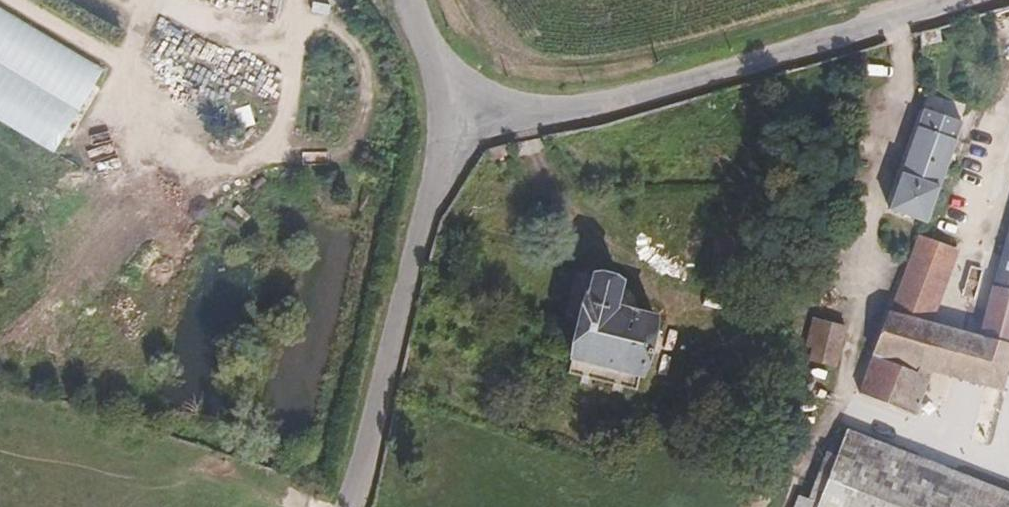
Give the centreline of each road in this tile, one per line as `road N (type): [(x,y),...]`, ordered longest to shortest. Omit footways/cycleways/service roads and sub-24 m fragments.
road 1 (unclassified): [(441,127),(570,108),(957,0)]
road 2 (tertiary): [(441,127),(349,506)]
road 3 (tertiary): [(407,0),(441,127)]

